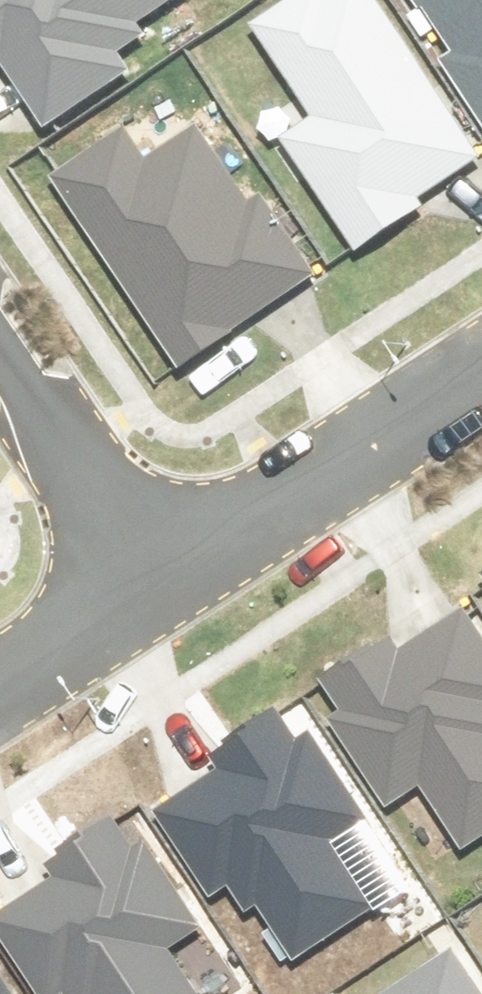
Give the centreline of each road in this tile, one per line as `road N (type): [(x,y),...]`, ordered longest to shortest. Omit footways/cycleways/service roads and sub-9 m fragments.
road 1 (residential): [(481,382),(162,589)]
road 2 (residential): [(0,357),(162,589)]
road 3 (residential): [(162,589),(0,693)]

